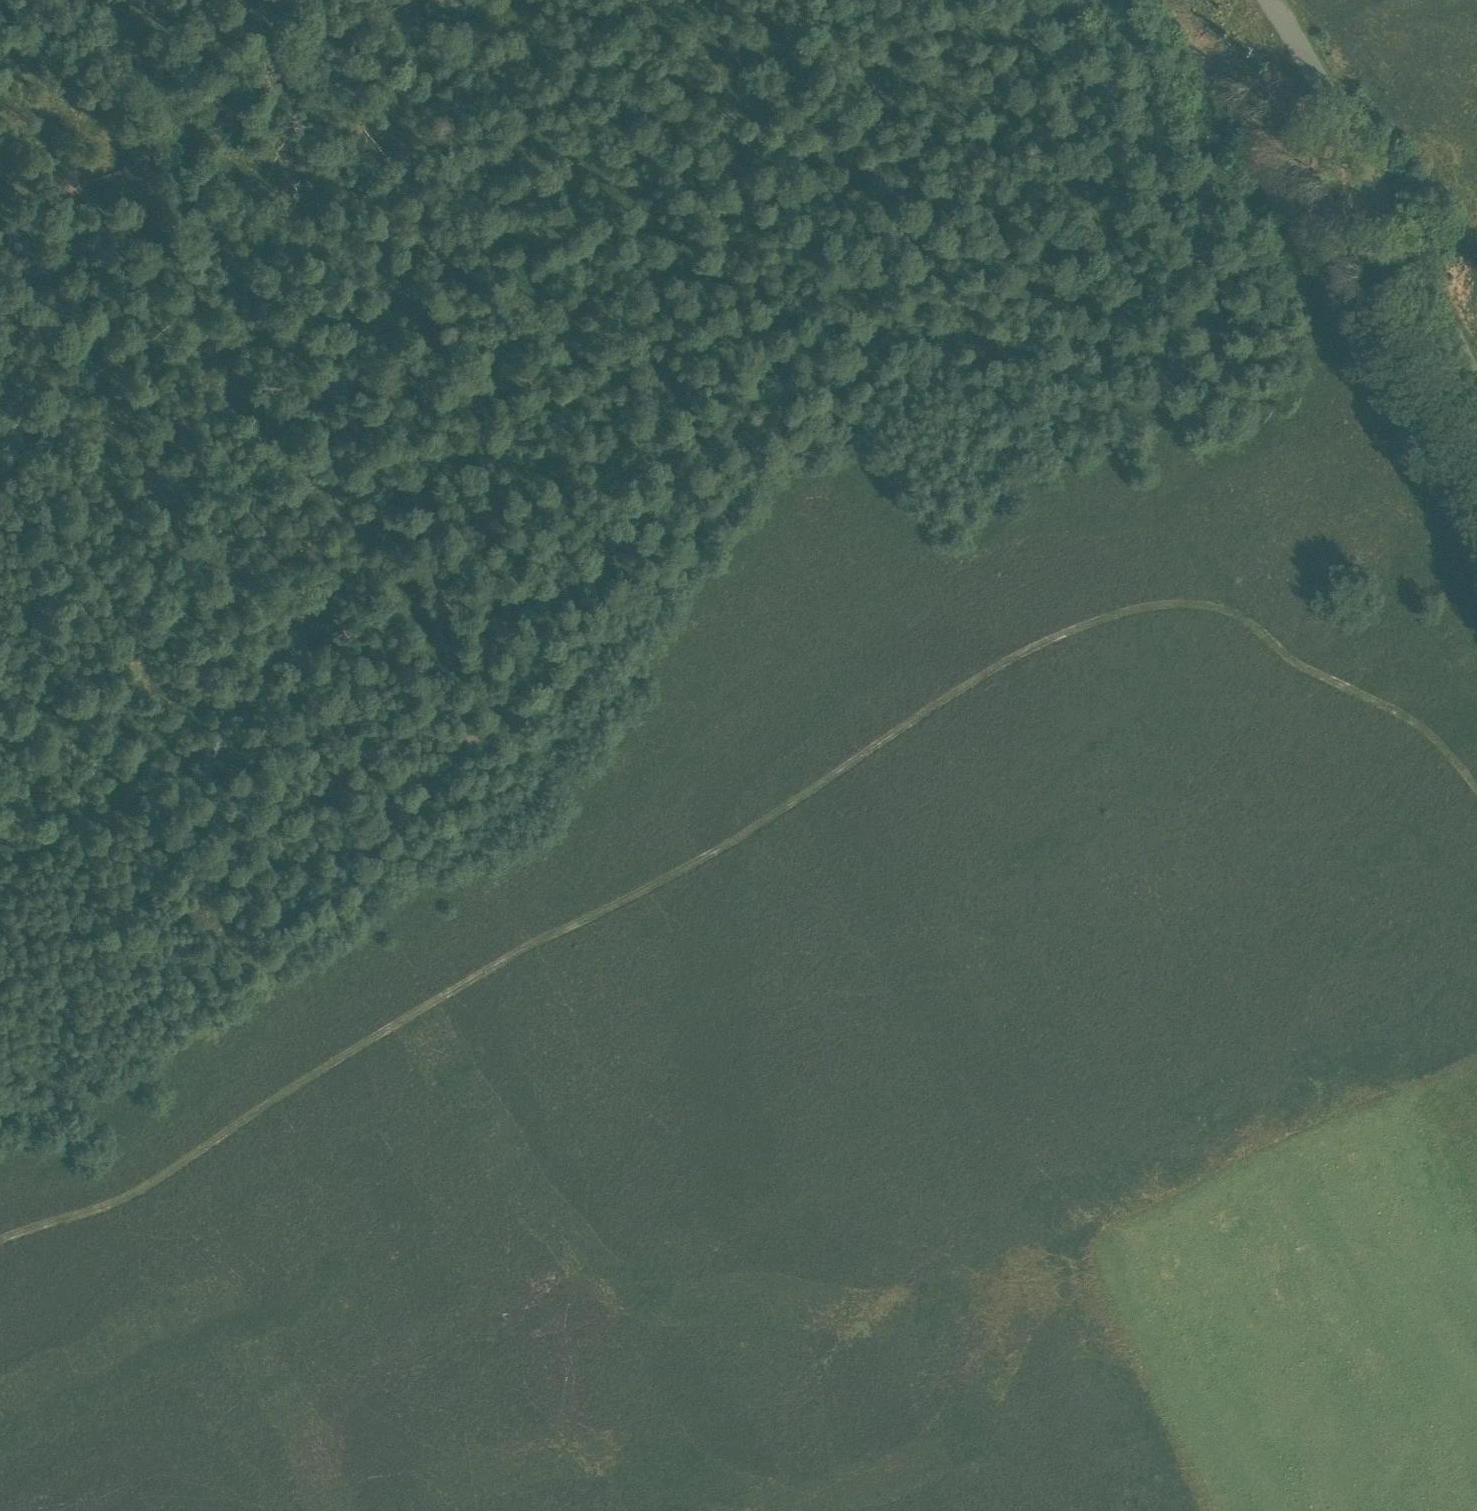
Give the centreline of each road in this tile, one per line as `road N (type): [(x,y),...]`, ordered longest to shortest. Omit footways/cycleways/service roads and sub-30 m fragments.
road 1 (unclassified): [(1476,388),(1385,199),(1266,0)]
road 2 (track): [(1476,1063),(1348,1121)]

